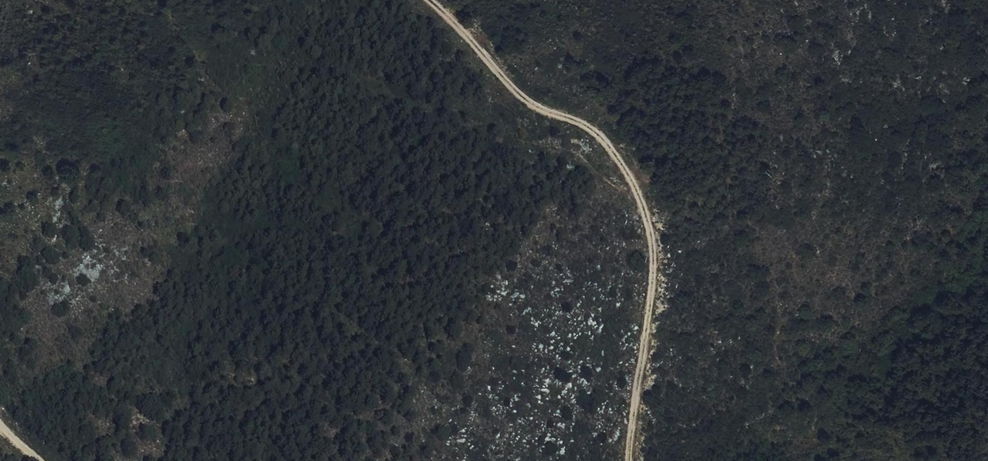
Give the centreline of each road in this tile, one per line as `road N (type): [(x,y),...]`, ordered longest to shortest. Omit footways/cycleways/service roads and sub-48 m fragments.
road 1 (track): [(631,460),(655,274),(642,198),(601,137),(523,95),(431,0)]

